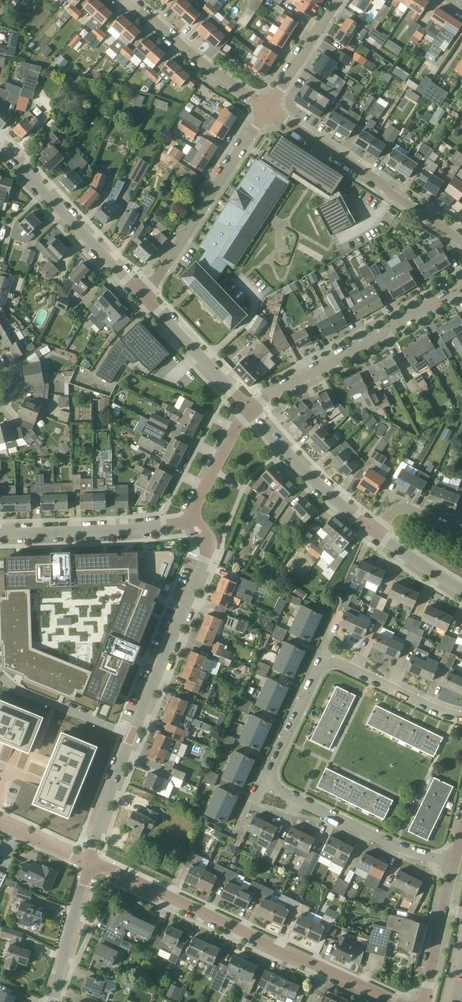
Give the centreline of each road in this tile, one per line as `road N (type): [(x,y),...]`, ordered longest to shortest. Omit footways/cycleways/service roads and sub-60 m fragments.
road 1 (residential): [(453,862),(383,840),(277,787),(273,768),(326,664),(461,717)]
road 2 (residential): [(395,1001),(92,864)]
road 3 (unclassified): [(249,409),(461,283)]
road 4 (residential): [(461,241),(267,112)]
road 5 (residential): [(145,296),(267,112)]
road 6 (residential): [(145,296),(0,150)]
road 7 (residential): [(190,523),(0,535)]
road 8 (residential): [(134,734),(206,559)]
road 9 (residential): [(267,112),(128,0)]
road 10 (residential): [(373,533),(314,482),(249,409)]
road 11 (residential): [(249,409),(145,296)]
road 12 (residential): [(134,734),(13,687),(0,671)]
road 13 (unclassified): [(51,1001),(92,864)]
road 14 (unclassified): [(425,1001),(453,862)]
road 15 (residential): [(92,864),(134,734)]
road 16 (residential): [(267,112),(338,0)]
road 17 (unclassified): [(190,523),(249,409)]

